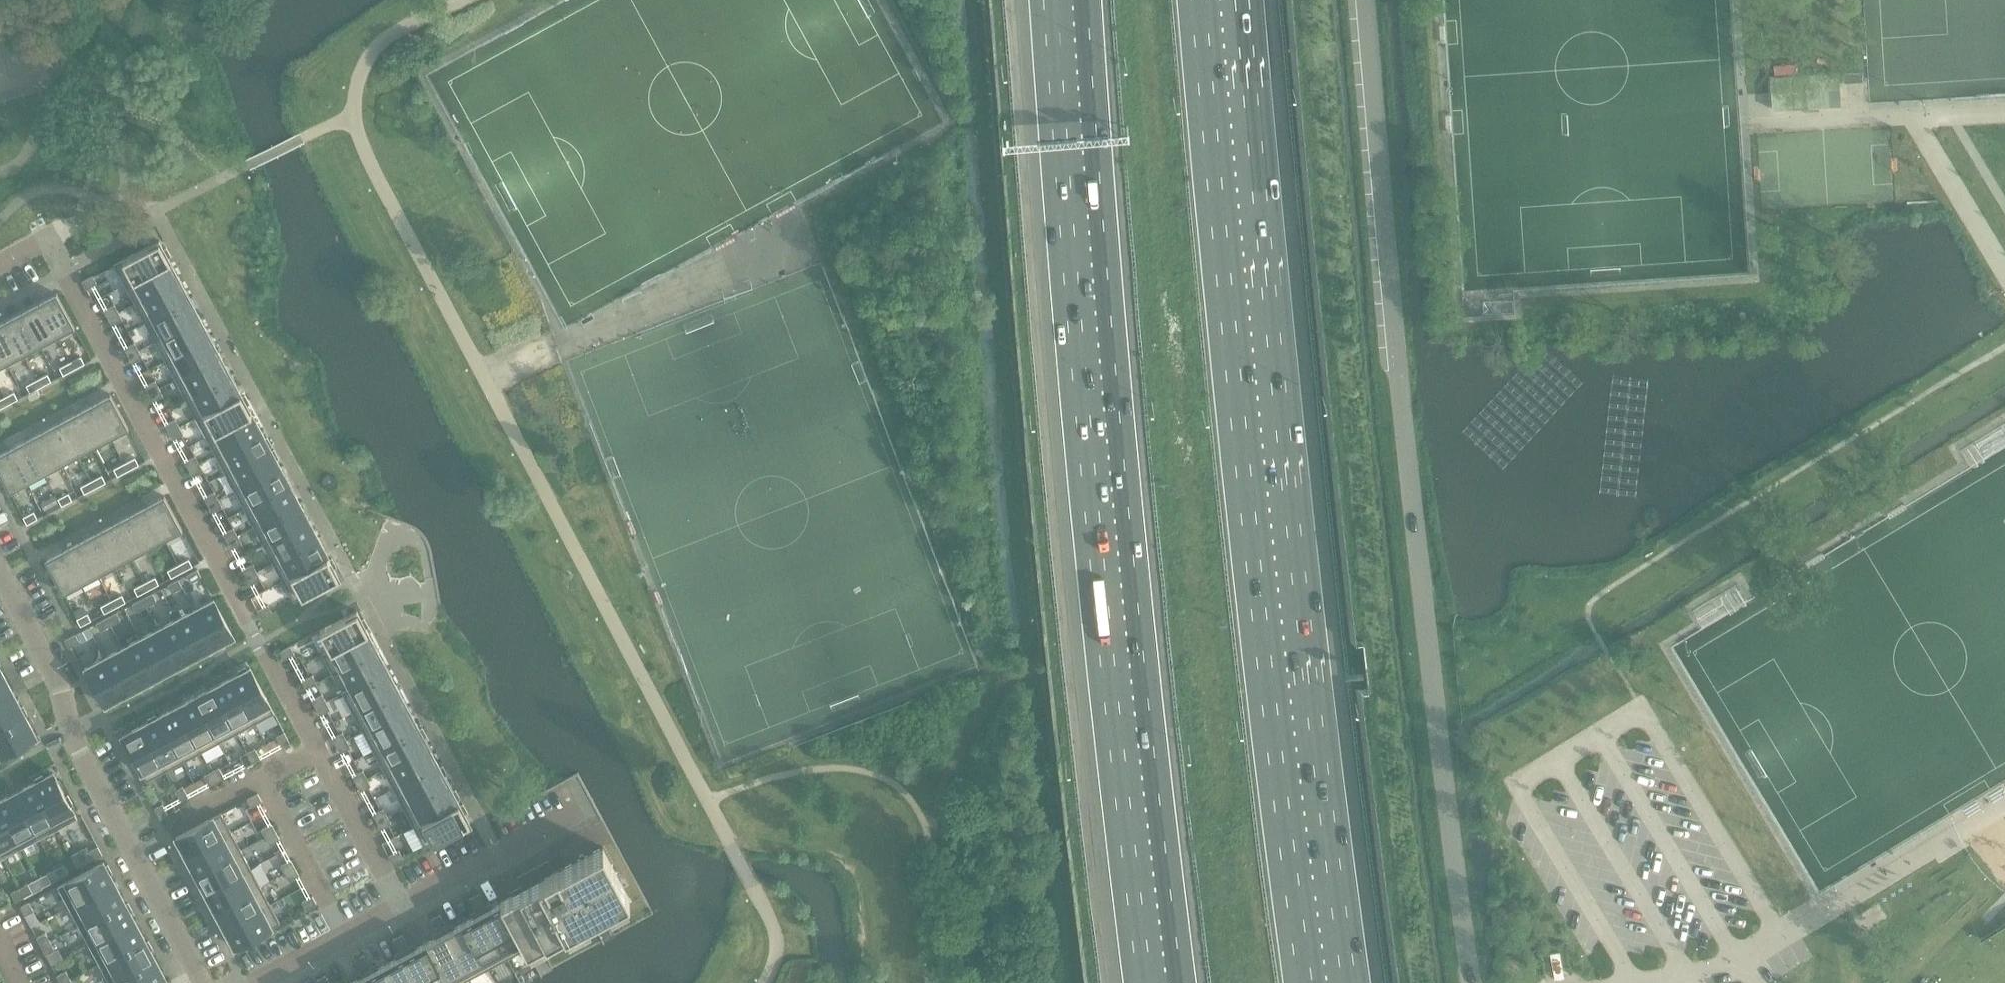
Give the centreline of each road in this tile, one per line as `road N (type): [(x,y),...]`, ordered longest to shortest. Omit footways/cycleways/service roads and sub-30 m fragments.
road 1 (motorway): [(1314,982),(1247,430),(1206,0)]
road 2 (unclassified): [(1474,982),(1399,369),(1367,0)]
road 3 (motorway): [(1088,0),(1121,423),(1183,982)]
road 4 (residential): [(203,982),(72,737),(63,693),(0,573)]
road 5 (residential): [(249,625),(65,270)]
road 6 (residential): [(402,908),(264,653)]
road 7 (residential): [(402,908),(580,815)]
road 8 (residential): [(260,982),(402,908)]

